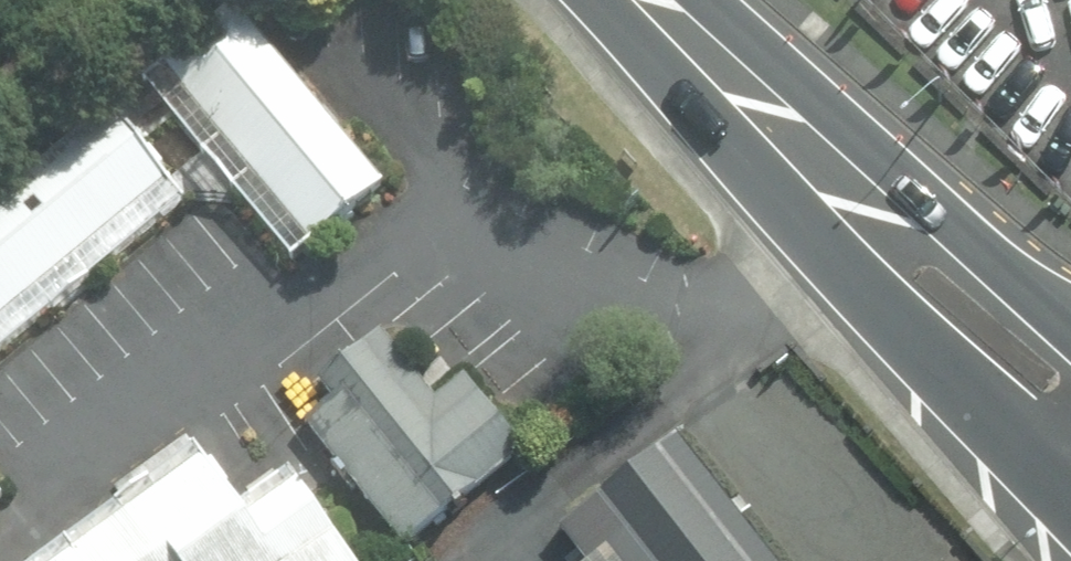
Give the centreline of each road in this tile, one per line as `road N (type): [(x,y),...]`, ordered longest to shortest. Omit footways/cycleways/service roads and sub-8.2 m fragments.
road 1 (primary): [(1070,471),(829,204),(615,0)]
road 2 (primary): [(708,0),(877,156),(1070,318)]

